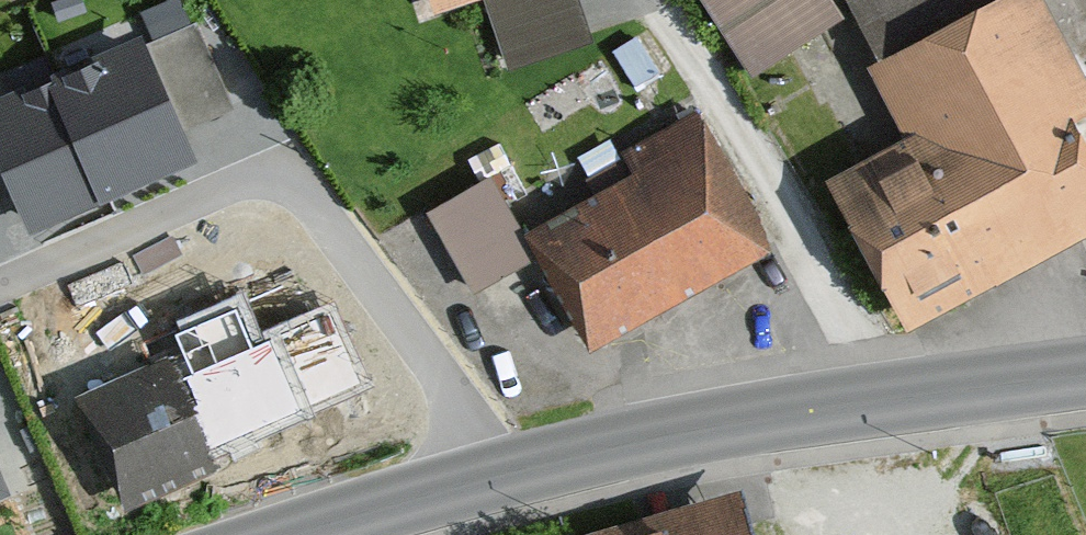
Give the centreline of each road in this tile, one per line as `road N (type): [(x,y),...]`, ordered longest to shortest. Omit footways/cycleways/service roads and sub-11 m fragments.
road 1 (primary): [(277,534),(503,472),(784,408),(1085,370)]

